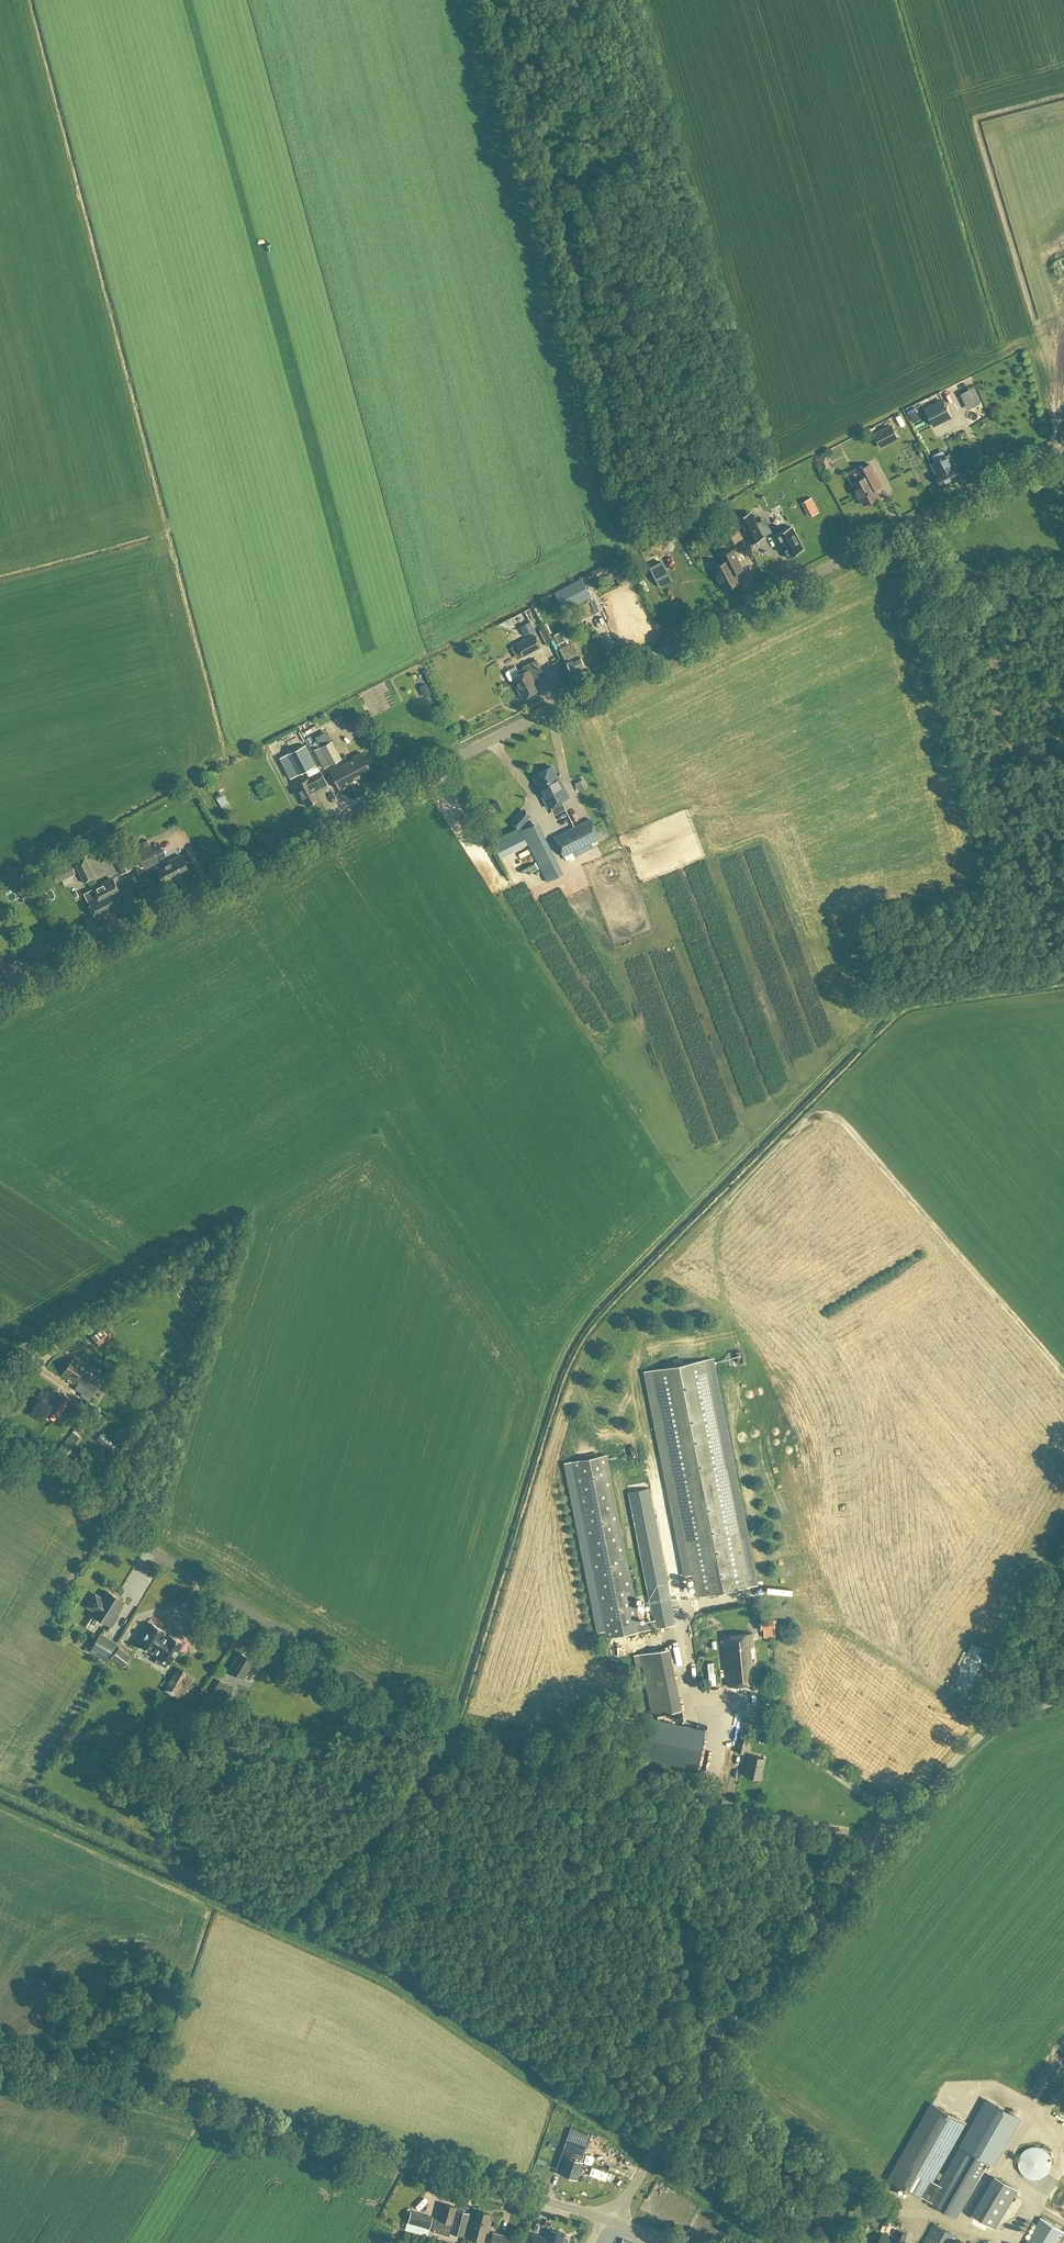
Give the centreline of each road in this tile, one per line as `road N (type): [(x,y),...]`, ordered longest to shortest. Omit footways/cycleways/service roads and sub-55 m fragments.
road 1 (tertiary): [(0,998),(1063,440)]
road 2 (unclassified): [(885,1841),(553,1768),(488,1744),(306,1644),(0,1456)]
road 3 (track): [(676,644),(633,550),(593,333),(493,0)]
road 4 (unclassified): [(604,2218),(76,2080),(0,2051)]
road 5 (track): [(642,1289),(823,1106),(1063,1376)]
road 6 (unclassified): [(604,2218),(647,2166),(701,2061),(885,1841)]
road 7 (unclassified): [(1063,1703),(972,1738),(885,1841)]

